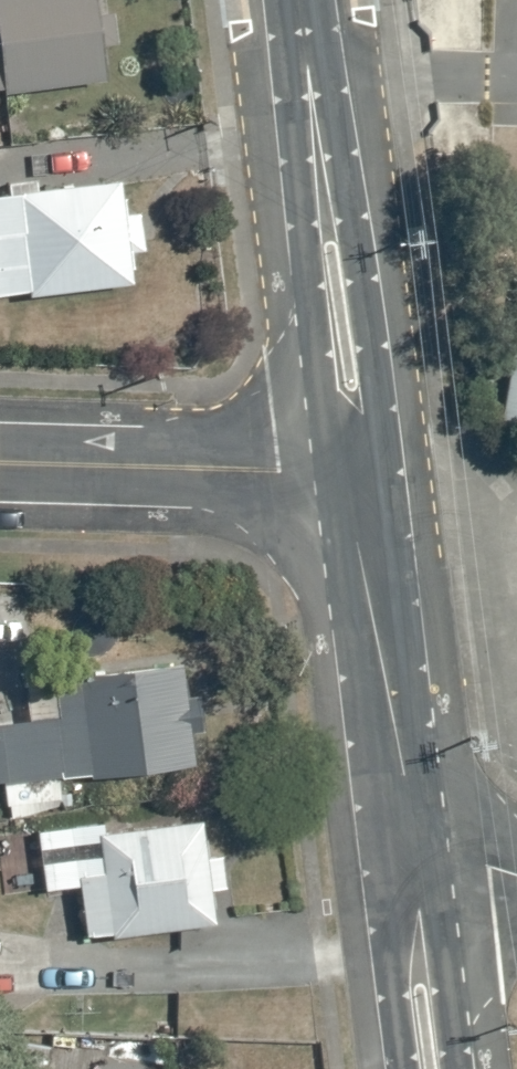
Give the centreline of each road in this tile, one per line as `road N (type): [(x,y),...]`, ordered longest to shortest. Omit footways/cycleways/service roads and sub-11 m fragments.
road 1 (unclassified): [(360,472),(299,0)]
road 2 (unclassified): [(407,878),(360,472)]
road 3 (residential): [(360,472),(0,462)]
road 4 (unclassified): [(431,1068),(407,878)]

